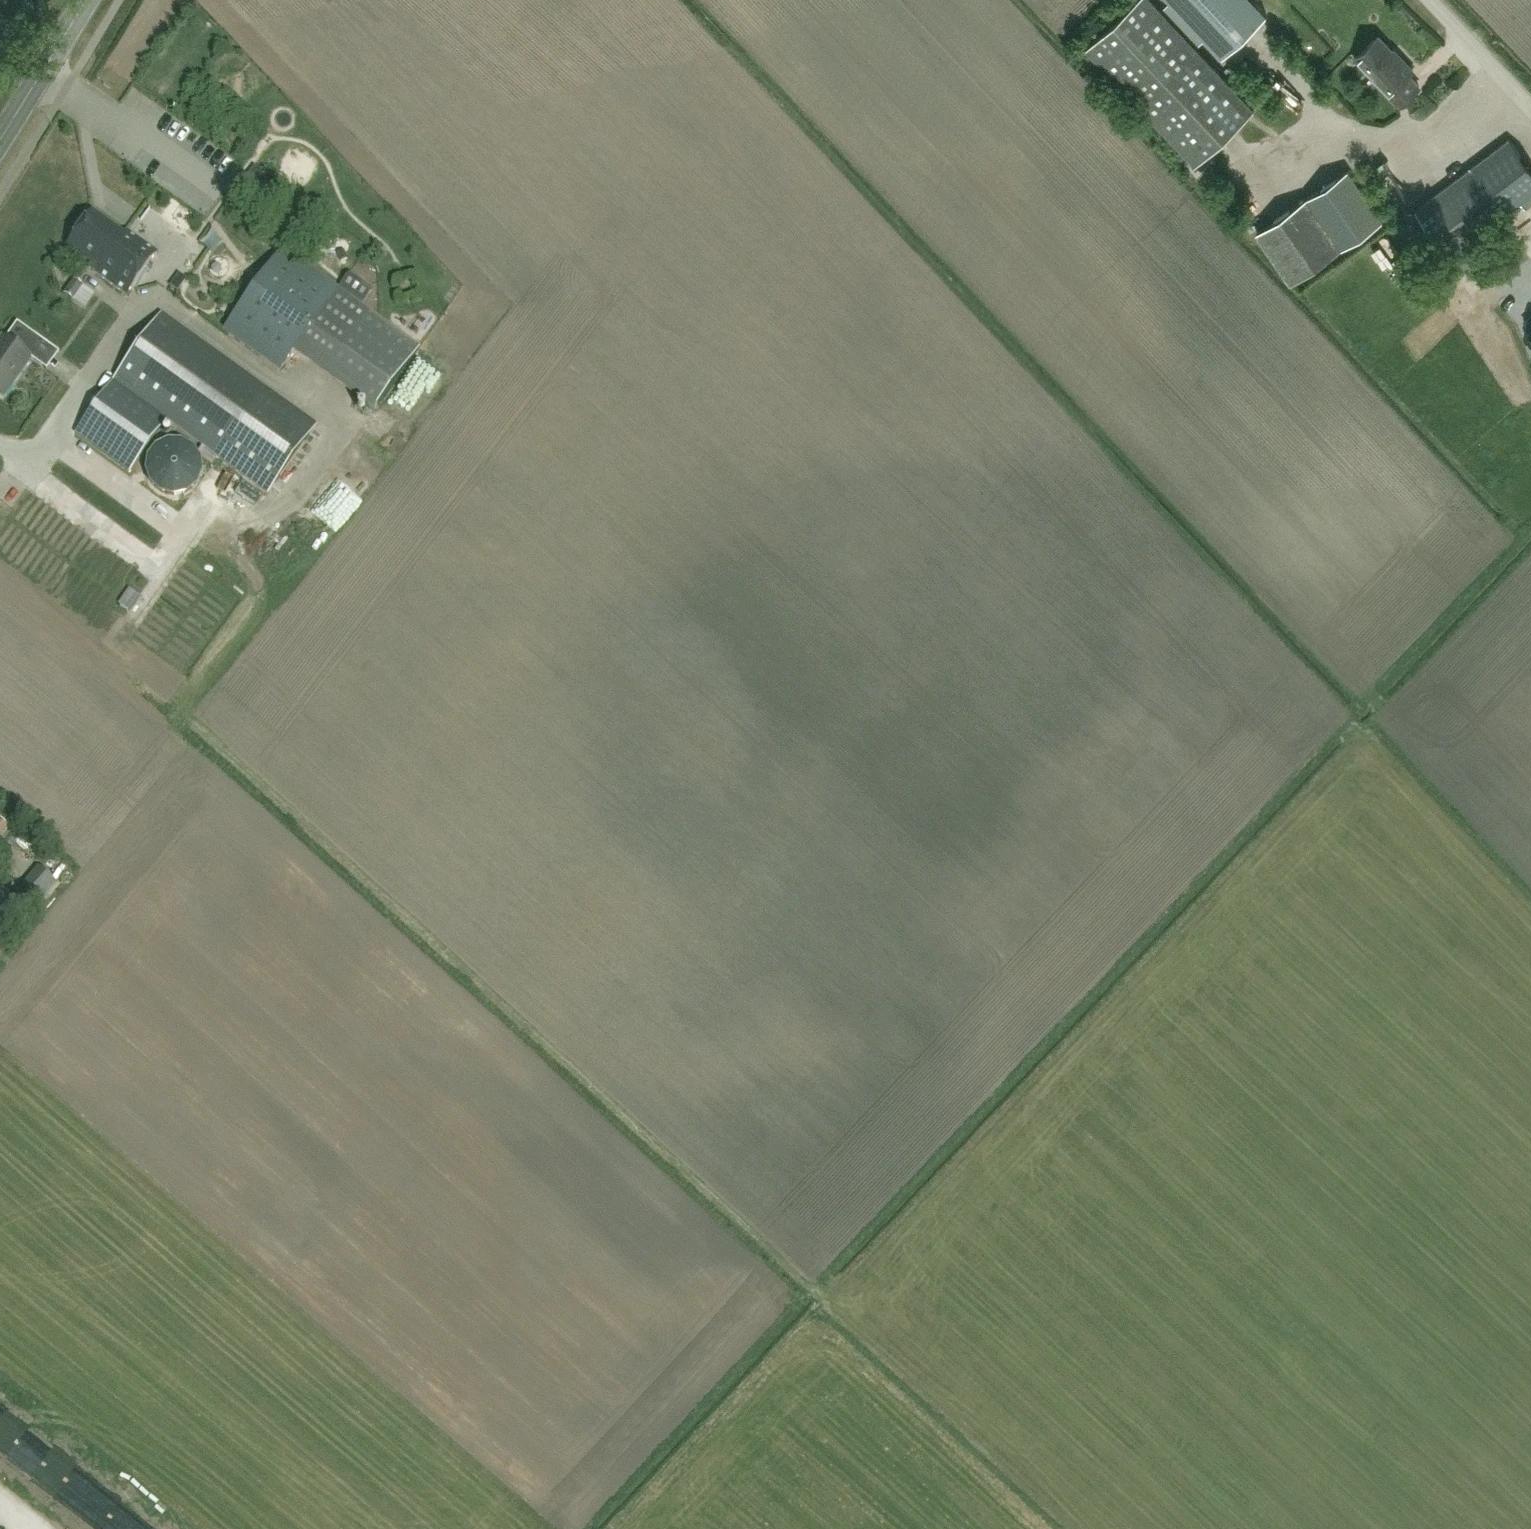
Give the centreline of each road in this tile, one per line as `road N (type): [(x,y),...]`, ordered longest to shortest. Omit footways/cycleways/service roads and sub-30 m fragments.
road 1 (unclassified): [(1530,111),(1426,0)]
road 2 (secondary): [(0,123),(80,0)]

